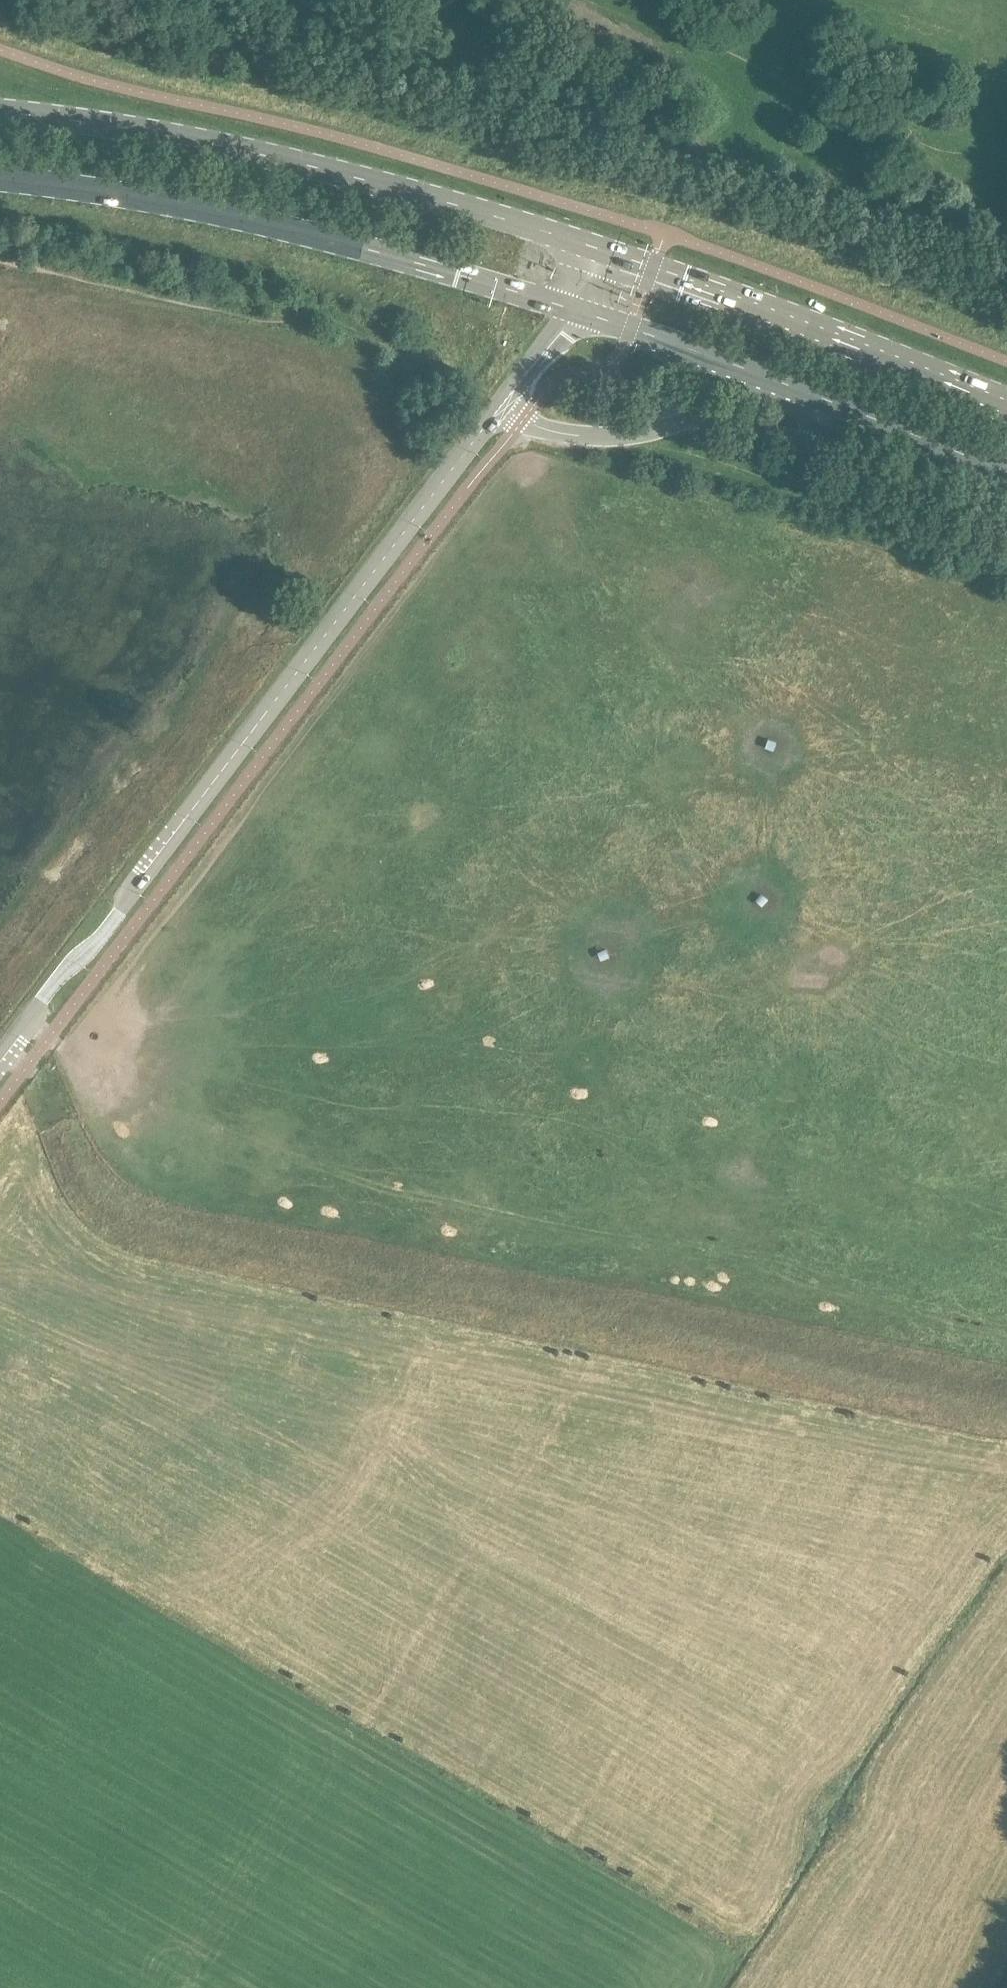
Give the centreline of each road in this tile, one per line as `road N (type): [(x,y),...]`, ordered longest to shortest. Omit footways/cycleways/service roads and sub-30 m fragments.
road 1 (secondary): [(602,249),(174,134),(0,112)]
road 2 (tertiary): [(1006,525),(832,451),(719,417),(586,436),(549,426),(511,399)]
road 3 (secondary): [(578,309),(1006,474)]
road 4 (secondary): [(1006,400),(602,249)]
road 5 (secondary): [(0,177),(242,214),(400,254)]
road 6 (tertiary): [(211,797),(433,490)]
road 7 (track): [(240,1256),(99,1206),(43,1098),(0,1067)]
road 8 (tertiary): [(211,797),(145,854),(66,956),(37,1009)]
road 9 (tertiary): [(37,1009),(108,940),(211,797)]
road 10 (secondary): [(400,254),(481,315),(499,378)]
road 11 (secondary): [(400,254),(554,300)]
road 12 (tertiary): [(433,490),(511,399)]

